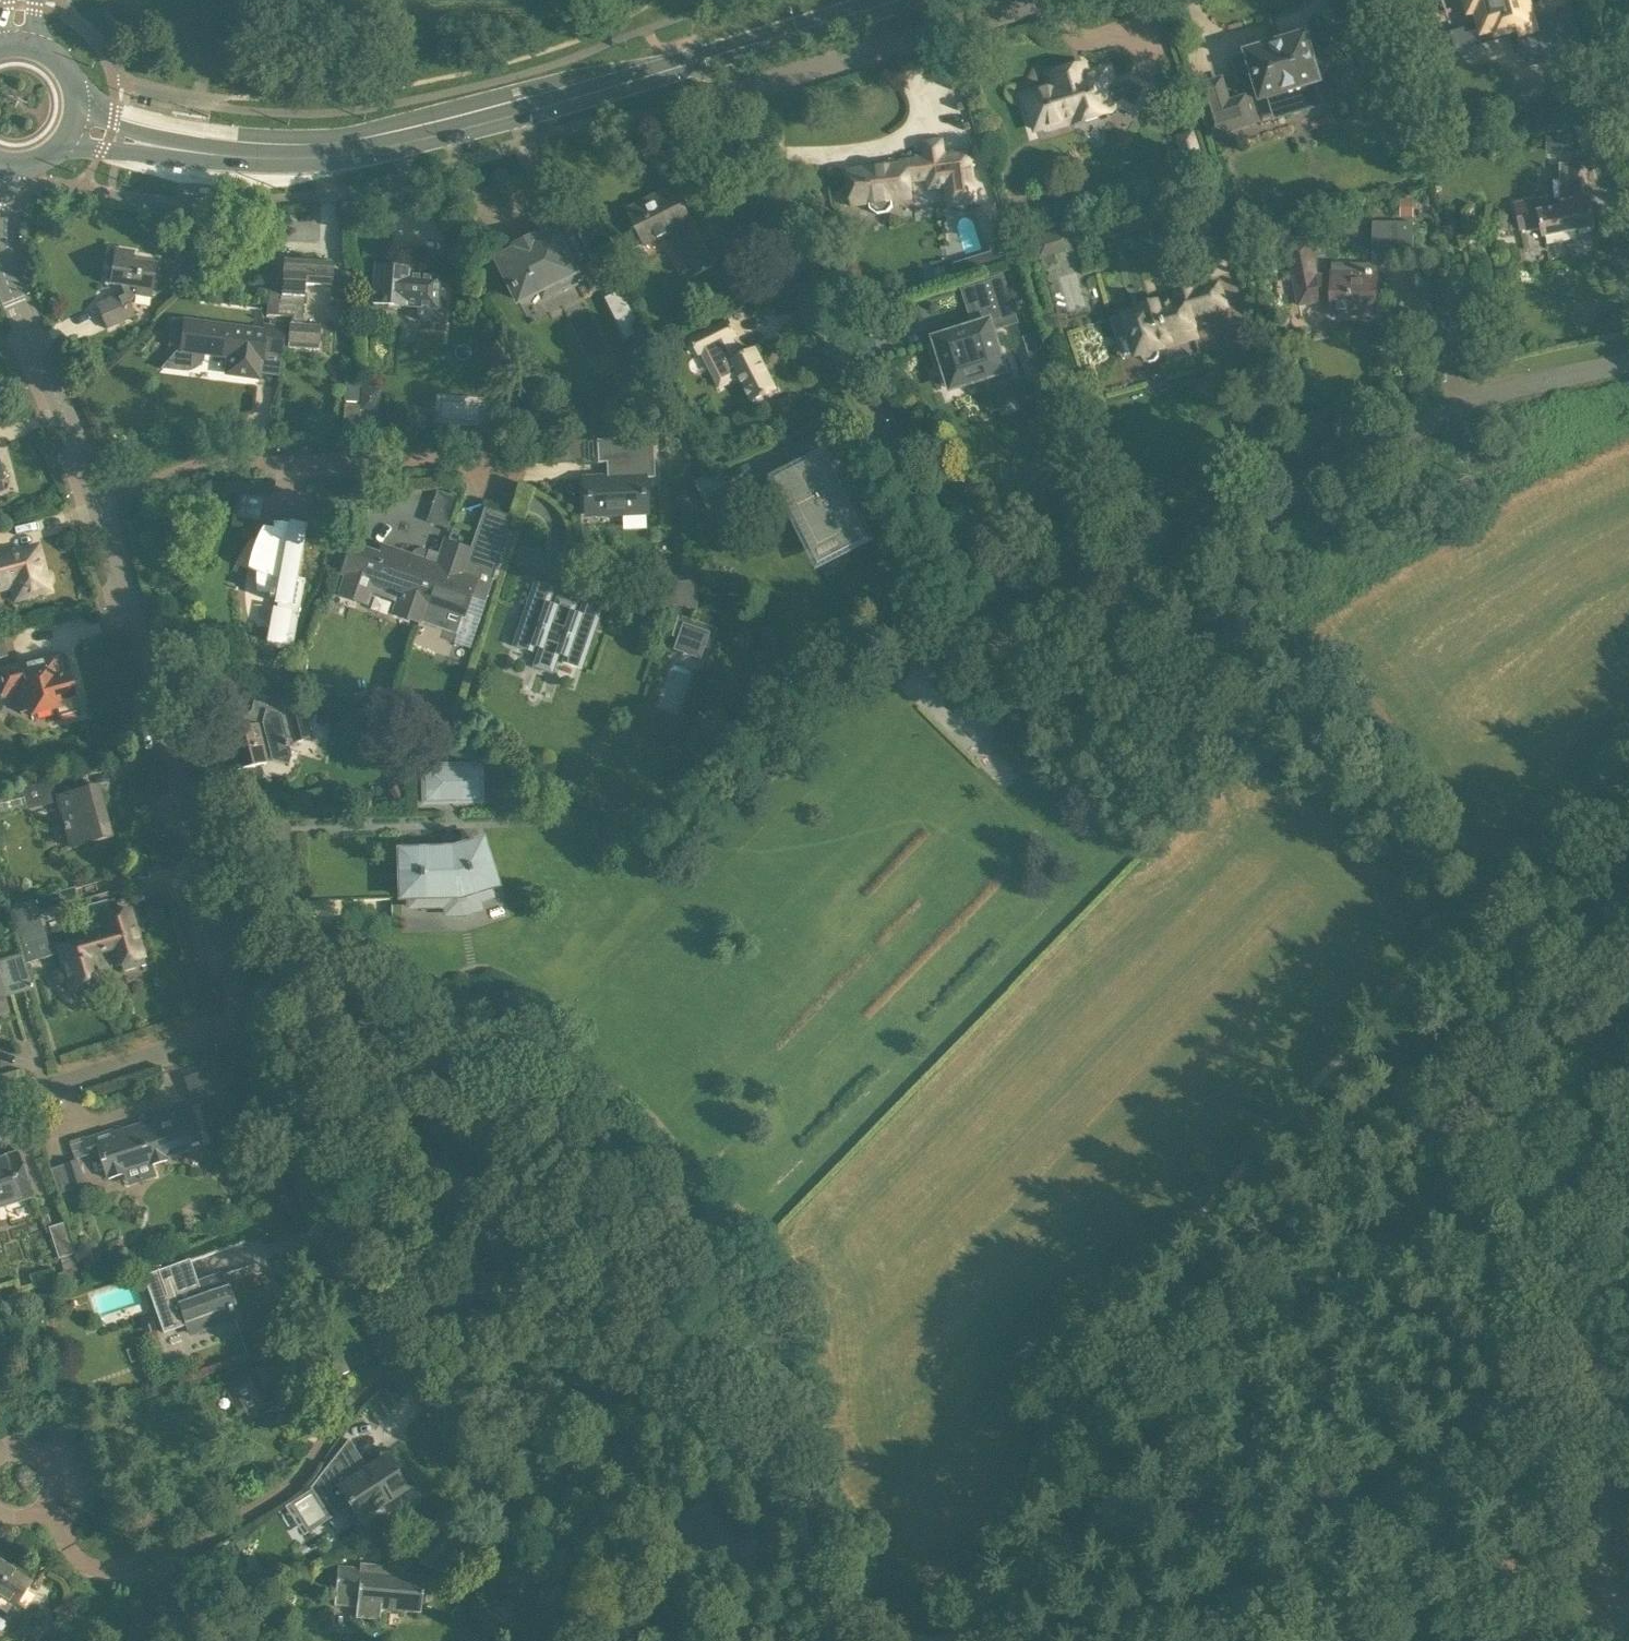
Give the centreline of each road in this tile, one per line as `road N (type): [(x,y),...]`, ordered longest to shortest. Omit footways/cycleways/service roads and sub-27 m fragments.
road 1 (unclassified): [(1628,362),(1527,384),(1450,412),(1116,577),(1057,587),(991,573),(954,546),(913,498),(713,96),(1028,0)]
road 2 (primary): [(72,125),(215,153),(329,152),(699,63),(904,0)]
road 3 (tertiary): [(243,1025),(95,510),(0,252)]
road 4 (tertiary): [(531,1640),(526,1587),(490,1481),(369,1323),(243,1025)]
road 5 (residential): [(0,1095),(243,1025)]

